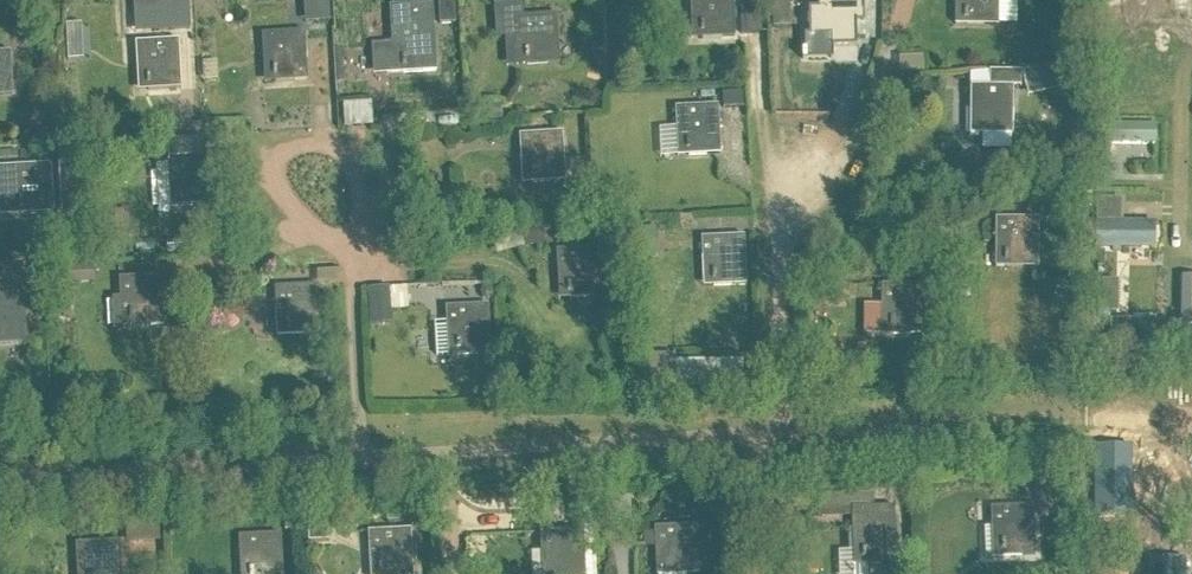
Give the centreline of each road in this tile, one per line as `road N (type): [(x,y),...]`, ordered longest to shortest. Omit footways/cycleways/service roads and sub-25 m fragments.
road 1 (track): [(780,433),(786,169)]
road 2 (track): [(765,434),(759,573)]
road 3 (track): [(443,454),(449,573)]

